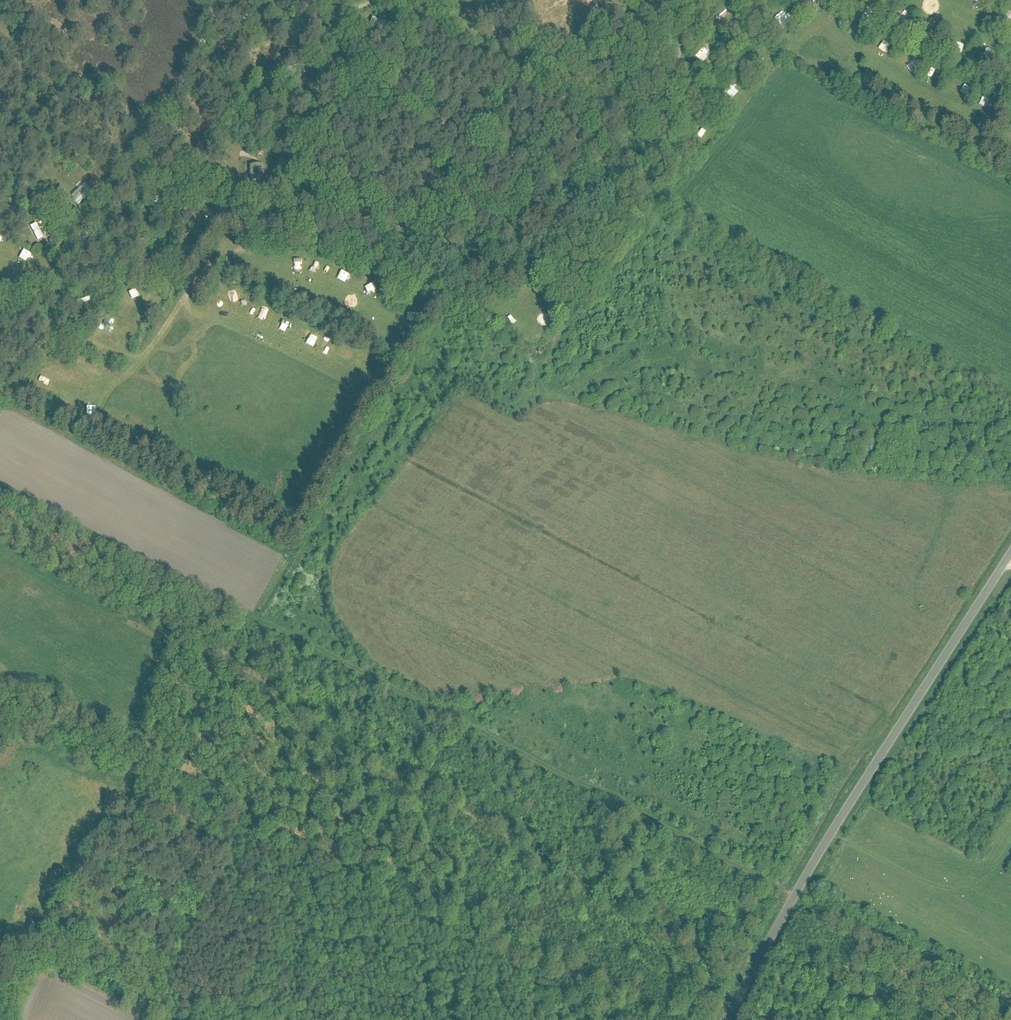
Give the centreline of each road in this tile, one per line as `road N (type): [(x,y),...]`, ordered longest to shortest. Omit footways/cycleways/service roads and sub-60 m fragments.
road 1 (track): [(836,1019),(317,742),(267,686),(203,647),(128,623)]
road 2 (track): [(795,895),(257,621)]
road 3 (tertiary): [(725,1019),(830,835),(1010,553)]
road 4 (track): [(137,781),(591,1019)]
road 5 (track): [(131,167),(269,243),(333,246),(370,265),(448,242),(478,243),(520,270),(527,287)]
road 6 (track): [(485,245),(509,228),(522,191),(585,169),(654,117),(705,0)]
road 7 (track): [(213,17),(126,177),(55,271)]
road 8 (track): [(213,17),(313,21),(373,0)]

